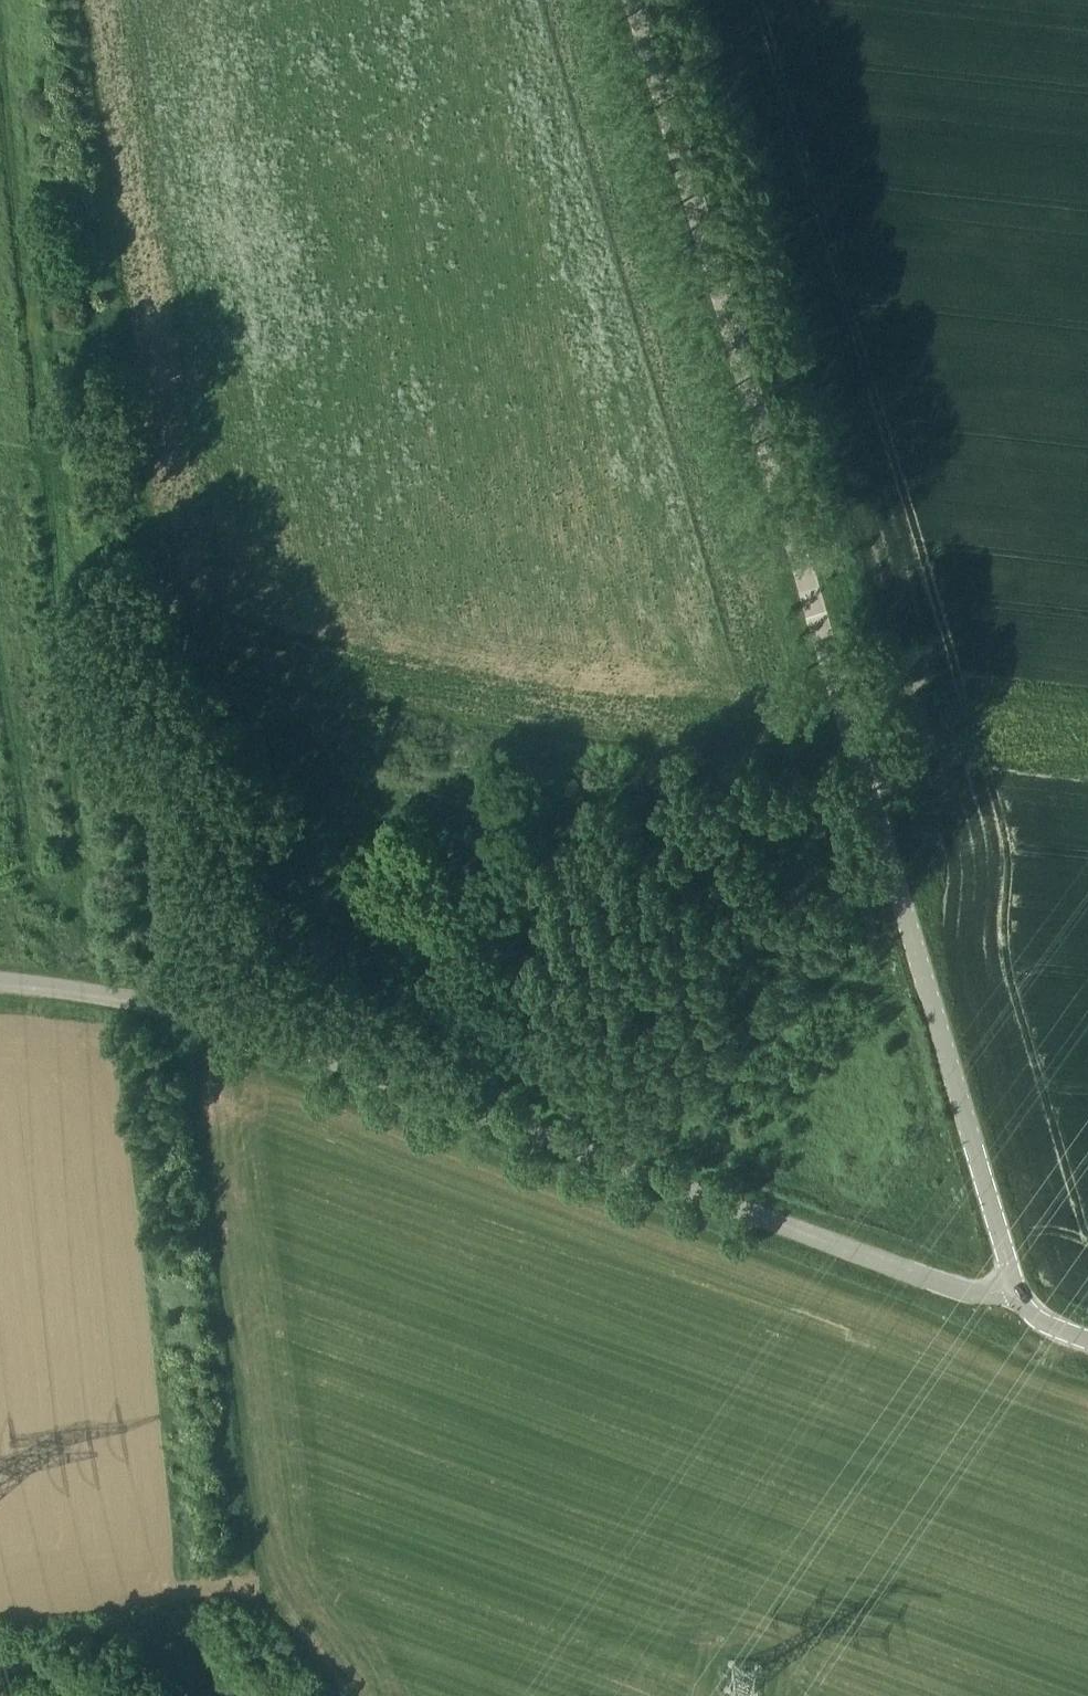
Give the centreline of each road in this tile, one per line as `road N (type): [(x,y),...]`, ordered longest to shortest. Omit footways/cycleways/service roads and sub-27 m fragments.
road 1 (residential): [(1023,1314),(638,0)]
road 2 (residential): [(0,983),(201,1013),(1023,1314)]

